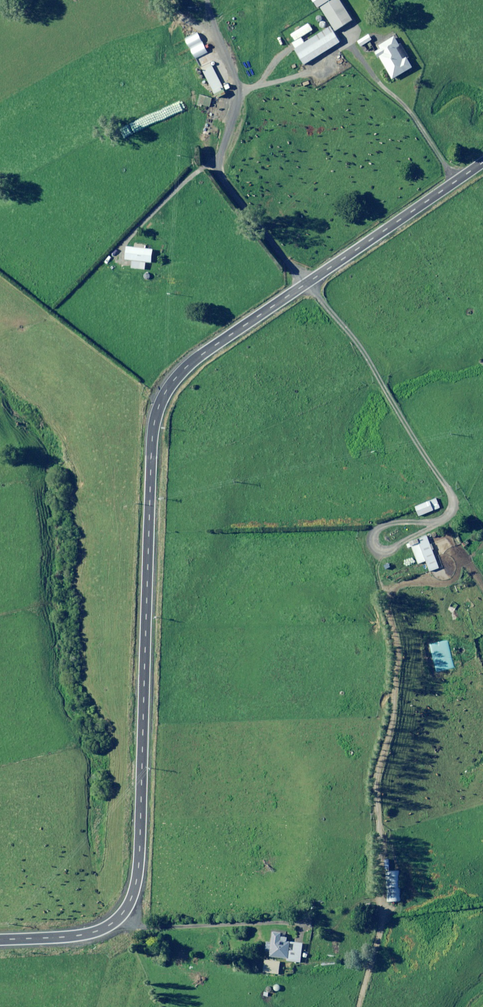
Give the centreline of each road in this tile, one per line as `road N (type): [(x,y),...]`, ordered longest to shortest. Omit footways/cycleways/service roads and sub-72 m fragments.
road 1 (track): [(356,1006),(382,921),(375,794),(401,650),(387,591),(434,573),(451,488),(367,356),(206,158),(213,79),(170,0)]
road 2 (tertiary): [(482,162),(201,353),(166,390),(151,456),(134,890),(122,915),(88,934),(0,940)]

